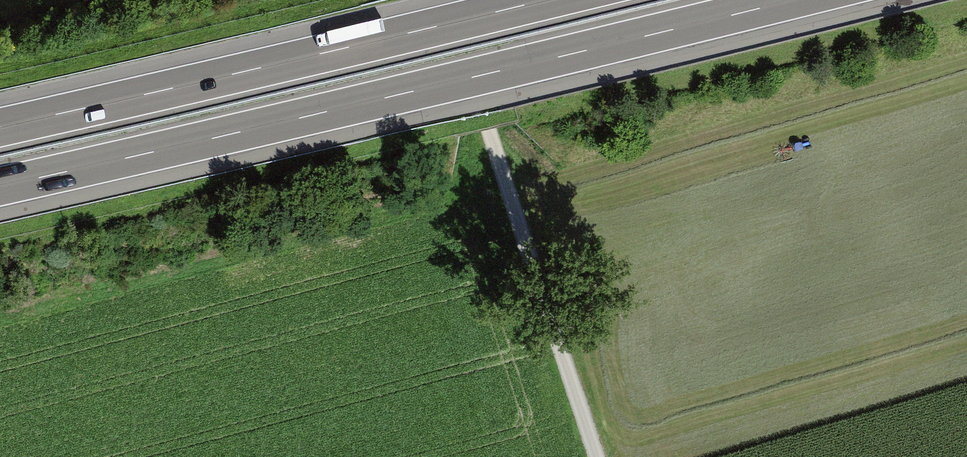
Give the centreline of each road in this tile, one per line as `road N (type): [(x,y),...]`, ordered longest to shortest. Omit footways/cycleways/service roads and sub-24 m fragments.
road 1 (motorway): [(0,187),(796,0)]
road 2 (motorway): [(544,0),(0,126)]
road 3 (track): [(599,456),(450,0)]

